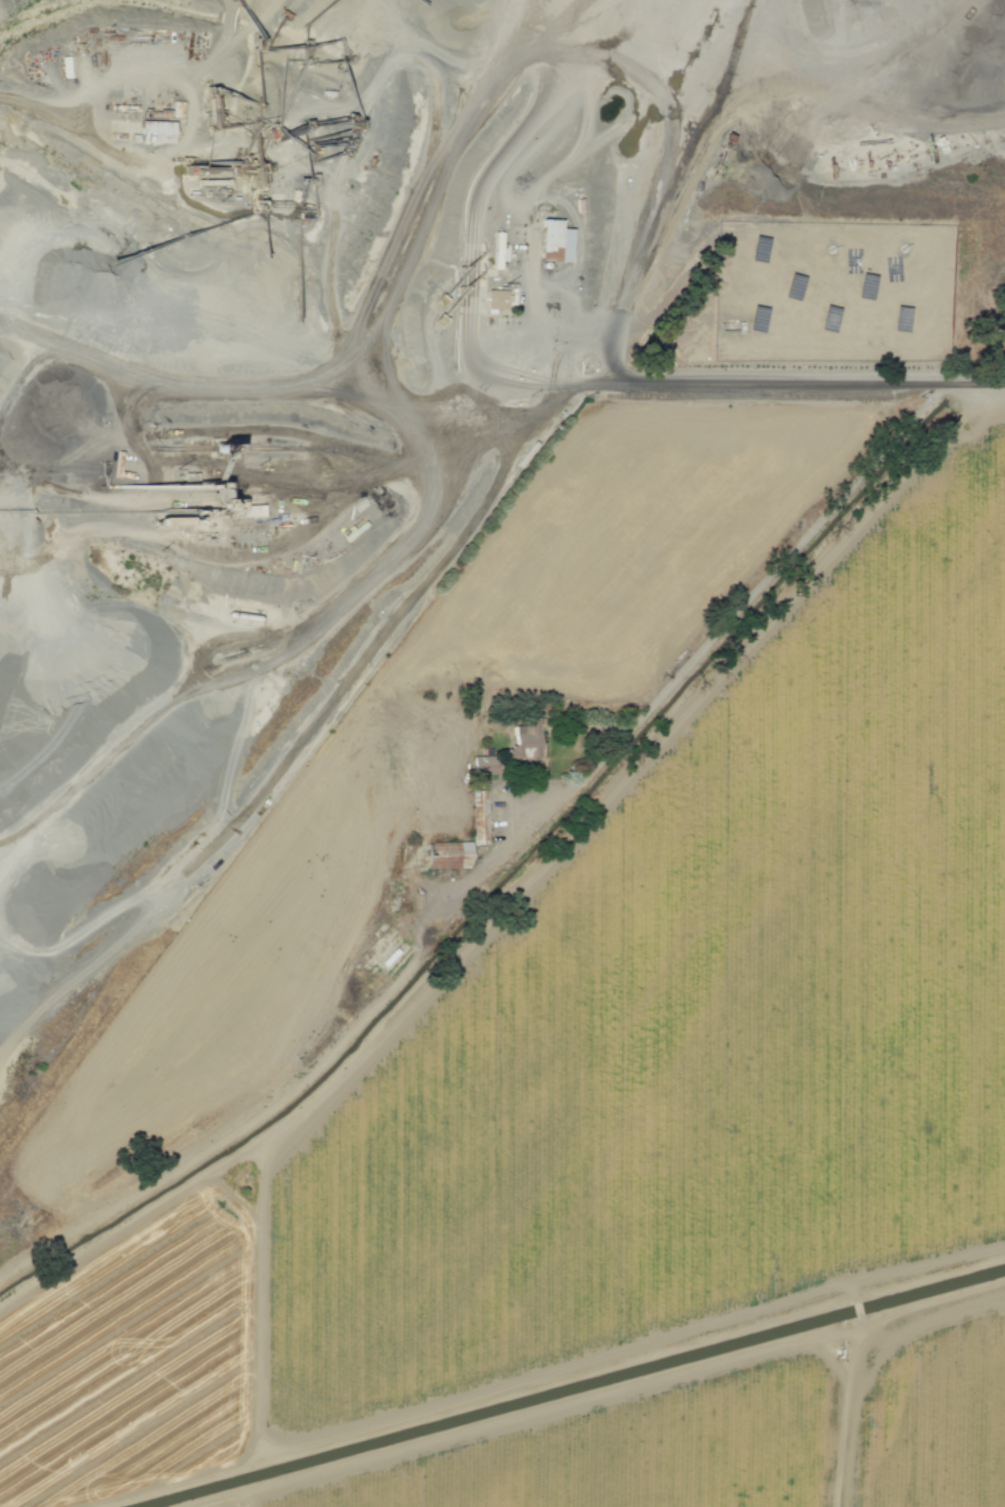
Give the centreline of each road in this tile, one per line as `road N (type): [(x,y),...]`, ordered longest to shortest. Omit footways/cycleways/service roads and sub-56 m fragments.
road 1 (tertiary): [(599,381),(1004,384)]

